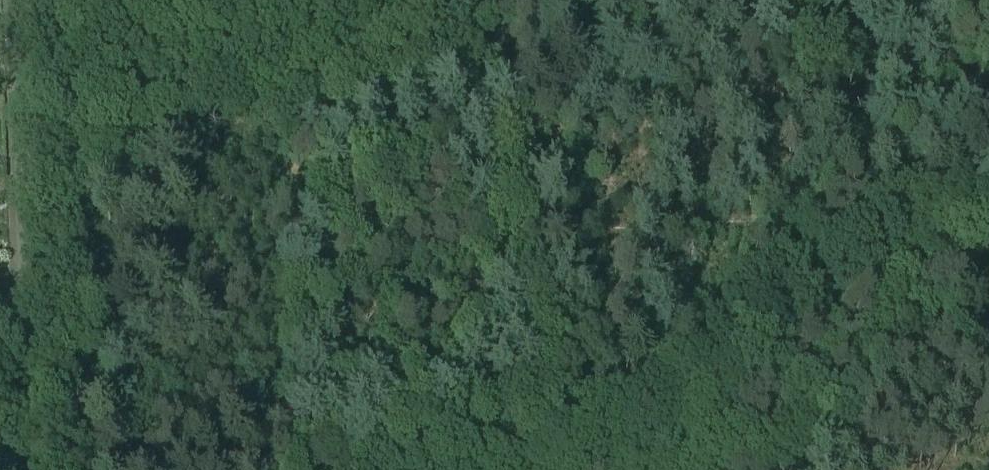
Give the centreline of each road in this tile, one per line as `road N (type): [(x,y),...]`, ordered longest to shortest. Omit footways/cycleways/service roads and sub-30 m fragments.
road 1 (residential): [(0,311),(25,299),(17,0)]

